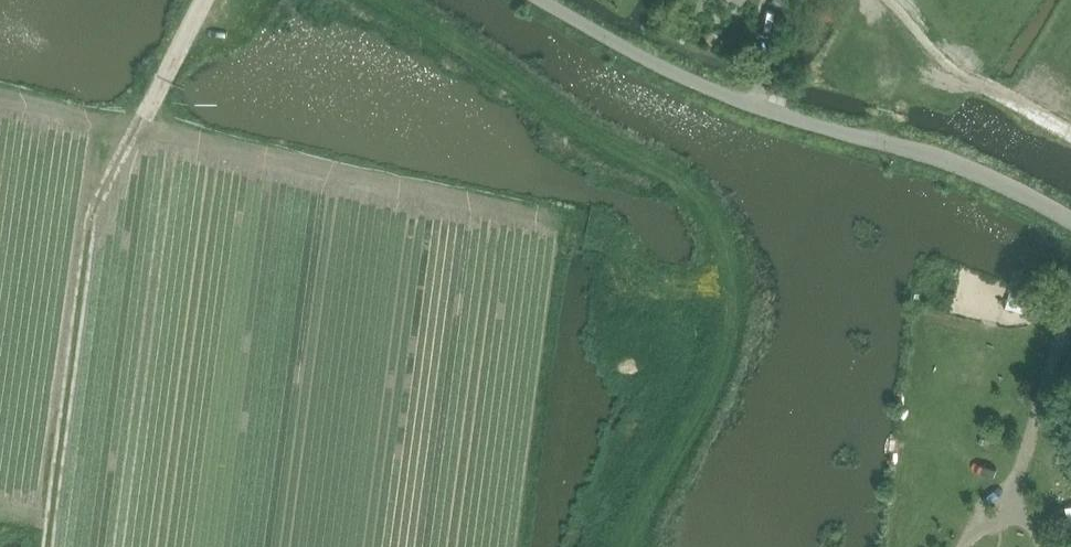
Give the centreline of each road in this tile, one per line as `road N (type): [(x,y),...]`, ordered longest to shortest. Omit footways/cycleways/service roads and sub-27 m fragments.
road 1 (track): [(732,289),(672,289),(613,239),(583,230),(0,102)]
road 2 (unclassified): [(1070,218),(963,167),(750,105),(540,0)]
road 3 (track): [(164,80),(89,215),(45,546)]
road 4 (track): [(732,289),(681,185),(610,151),(490,62),(384,0)]
road 5 (track): [(626,546),(718,371),(732,289)]
road 6 (track): [(889,0),(955,70),(1070,135)]
road 7 (track): [(919,29),(878,142)]

